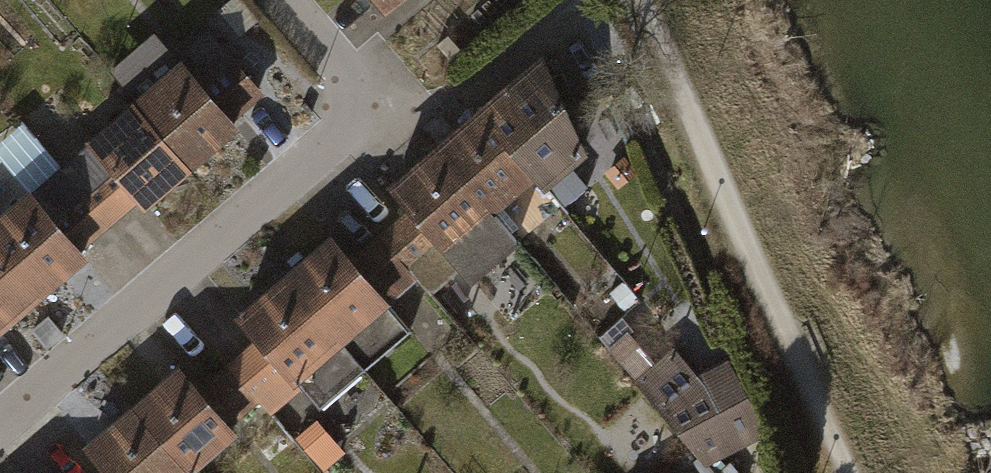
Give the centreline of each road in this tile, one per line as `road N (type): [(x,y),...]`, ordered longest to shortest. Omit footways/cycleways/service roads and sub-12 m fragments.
road 1 (residential): [(276,0),(372,111),(0,424)]
road 2 (track): [(644,0),(847,472)]

